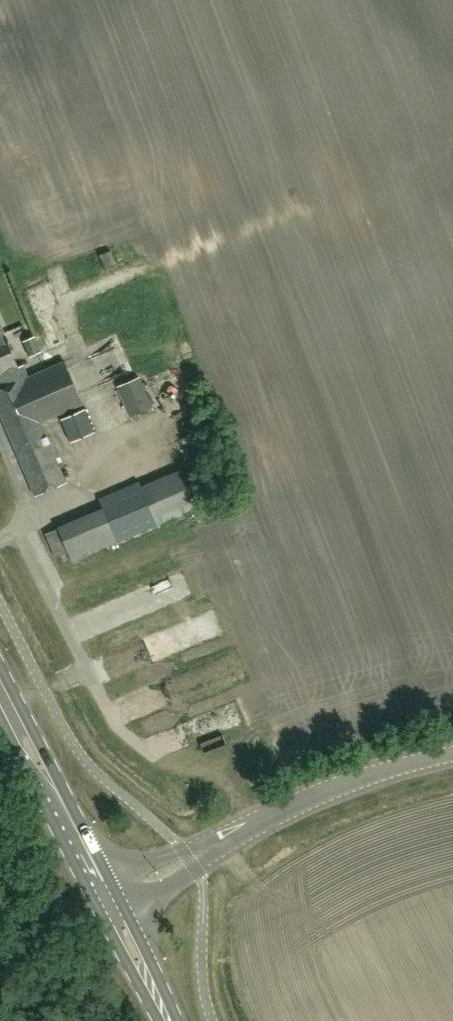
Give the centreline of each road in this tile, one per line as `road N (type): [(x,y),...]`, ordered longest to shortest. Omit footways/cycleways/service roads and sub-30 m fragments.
road 1 (tertiary): [(109,902),(326,793),(452,755)]
road 2 (secondary): [(40,764),(109,902)]
road 3 (secondary): [(169,1020),(109,902)]

